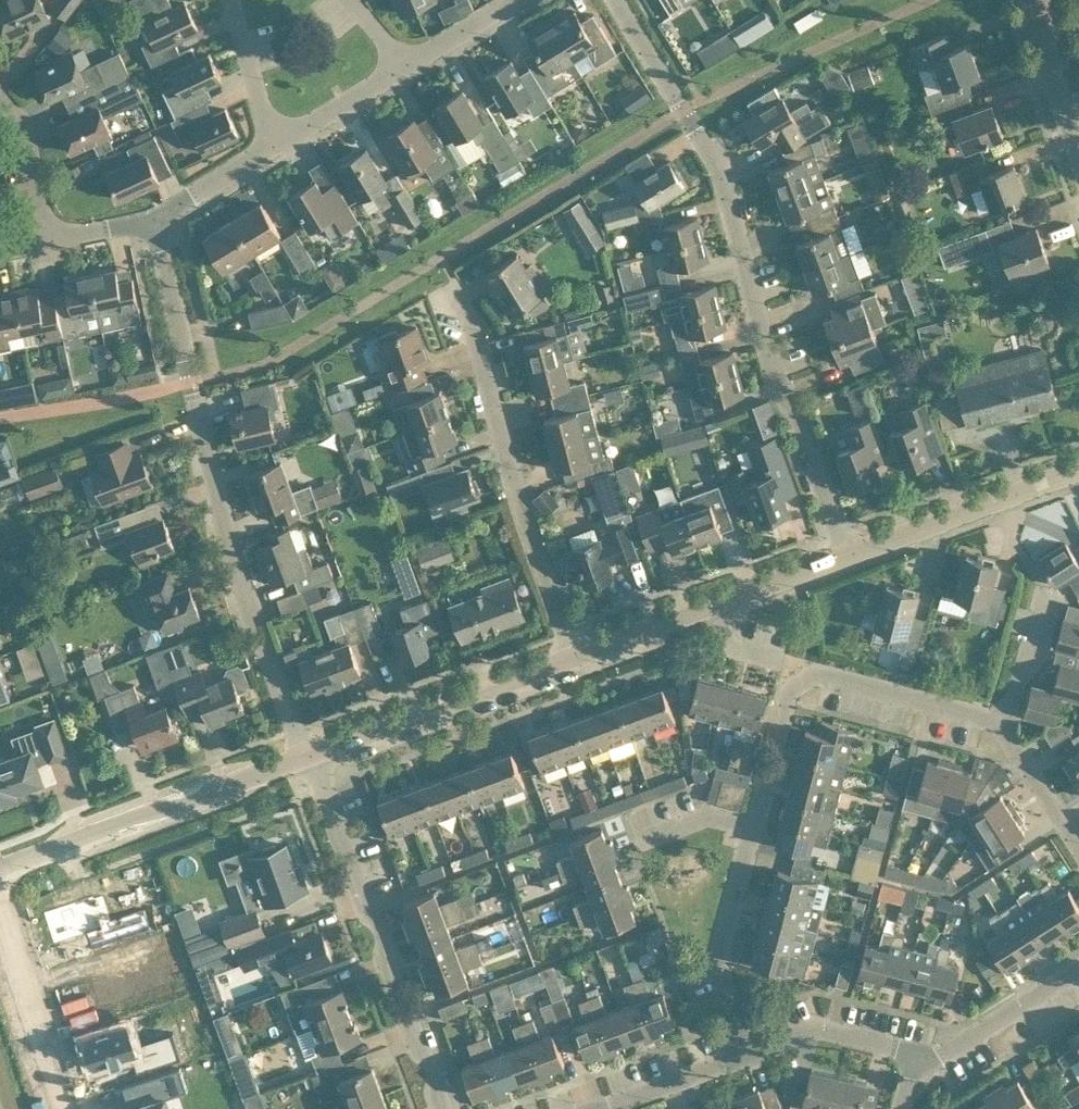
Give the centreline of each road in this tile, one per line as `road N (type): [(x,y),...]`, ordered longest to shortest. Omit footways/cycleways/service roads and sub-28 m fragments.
road 1 (residential): [(852,555),(774,371),(721,173),(615,0)]
road 2 (residential): [(1004,728),(986,716),(819,671),(788,692),(724,941),(724,965),(759,1047)]
road 3 (residential): [(303,756),(227,534),(156,221)]
road 4 (residential): [(456,1108),(323,749)]
road 5 (residential): [(574,654),(474,309)]
road 6 (tertiary): [(0,870),(303,756)]
road 7 (tertiary): [(574,654),(852,555)]
road 8 (tertiary): [(323,749),(574,654)]
road 9 (tertiary): [(852,555),(1078,469)]
road 10 (residential): [(0,901),(67,1108)]
road 11 (residential): [(1078,965),(916,1057)]
road 12 (residential): [(759,1047),(606,1108)]
road 13 (residential): [(916,1057),(821,1028),(759,1047)]
road 14 (residential): [(50,242),(28,129),(0,93)]
road 15 (residential): [(271,147),(405,65)]
road 16 (residential): [(271,147),(233,0)]
road 17 (tertiary): [(1078,140),(1039,0)]
road 18 (residential): [(1004,728),(1048,598)]
road 19 (residential): [(156,221),(271,147)]
road 20 (residential): [(1078,840),(1004,728)]
road 21 (residential): [(405,65),(511,0)]

